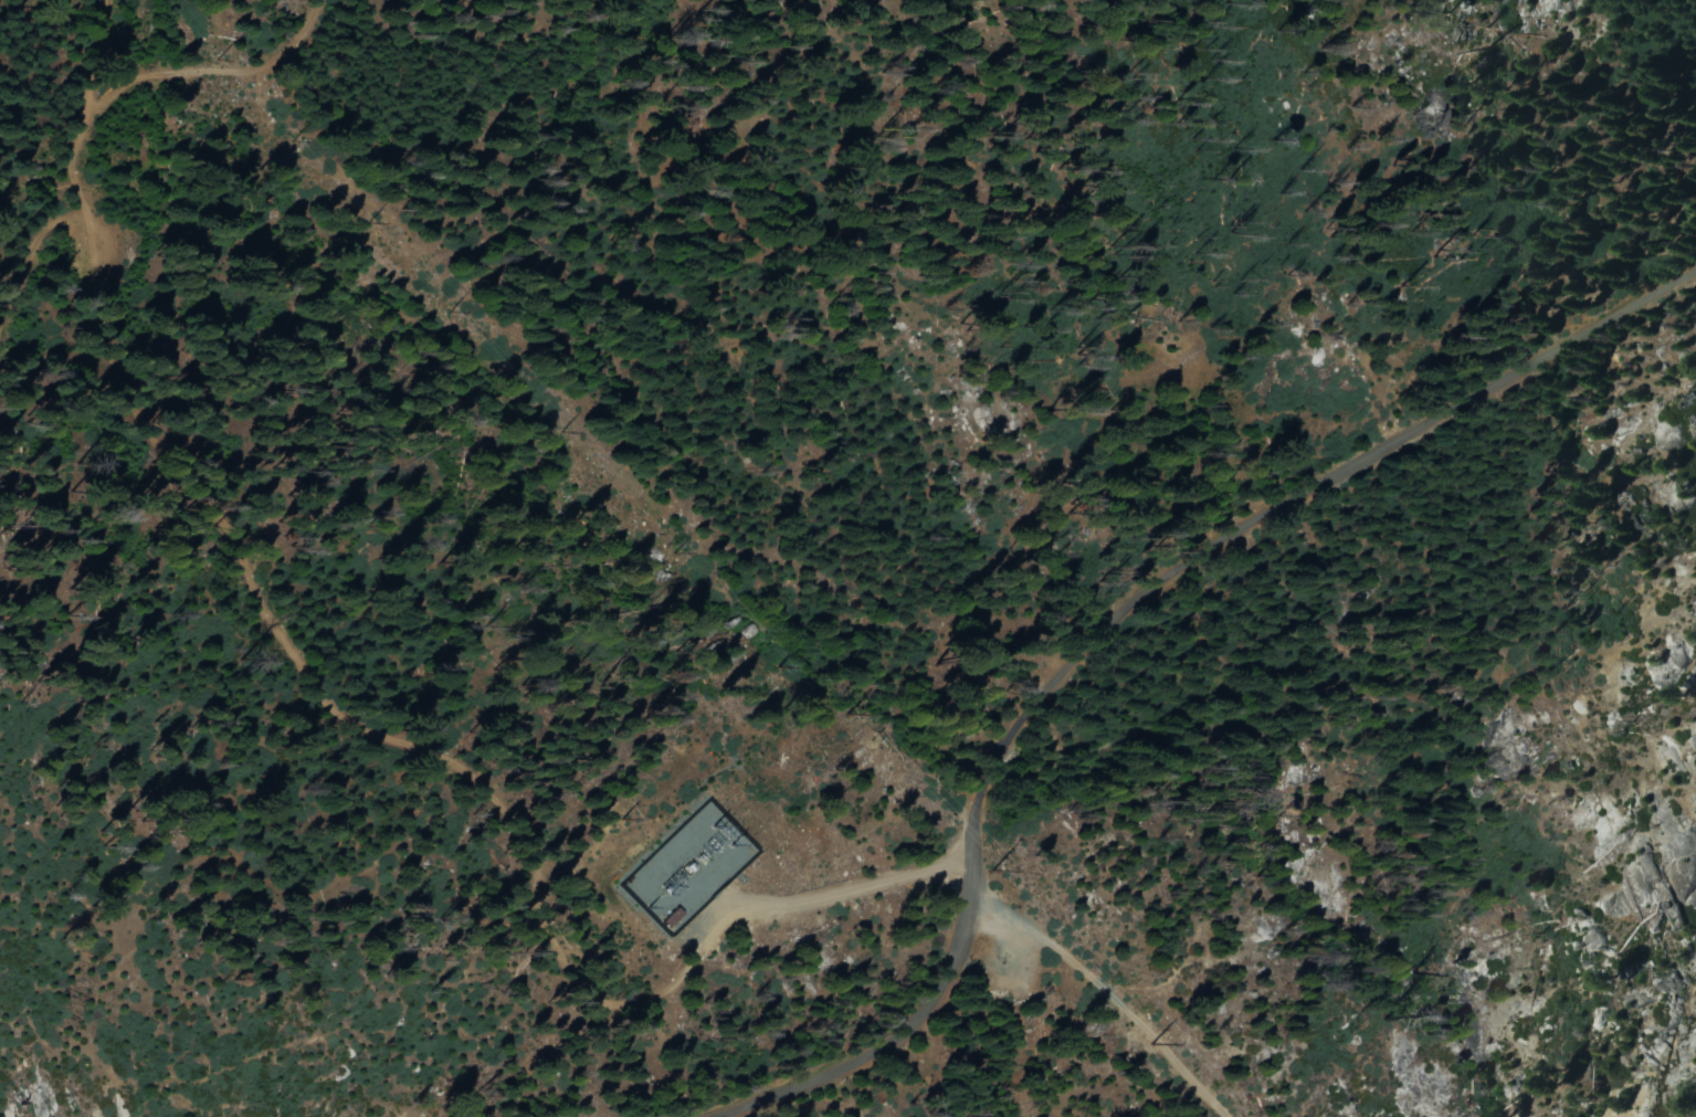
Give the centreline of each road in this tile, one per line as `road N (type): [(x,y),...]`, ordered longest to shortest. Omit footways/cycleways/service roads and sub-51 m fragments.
road 1 (residential): [(970,808),(973,786),(1074,660),(1277,507),(1695,270)]
road 2 (track): [(970,808),(966,926),(941,995),(917,1030),(799,1087),(714,1116)]
road 3 (track): [(968,893),(1098,983),(1229,1116)]
road 4 (track): [(723,914),(892,882),(969,857)]

